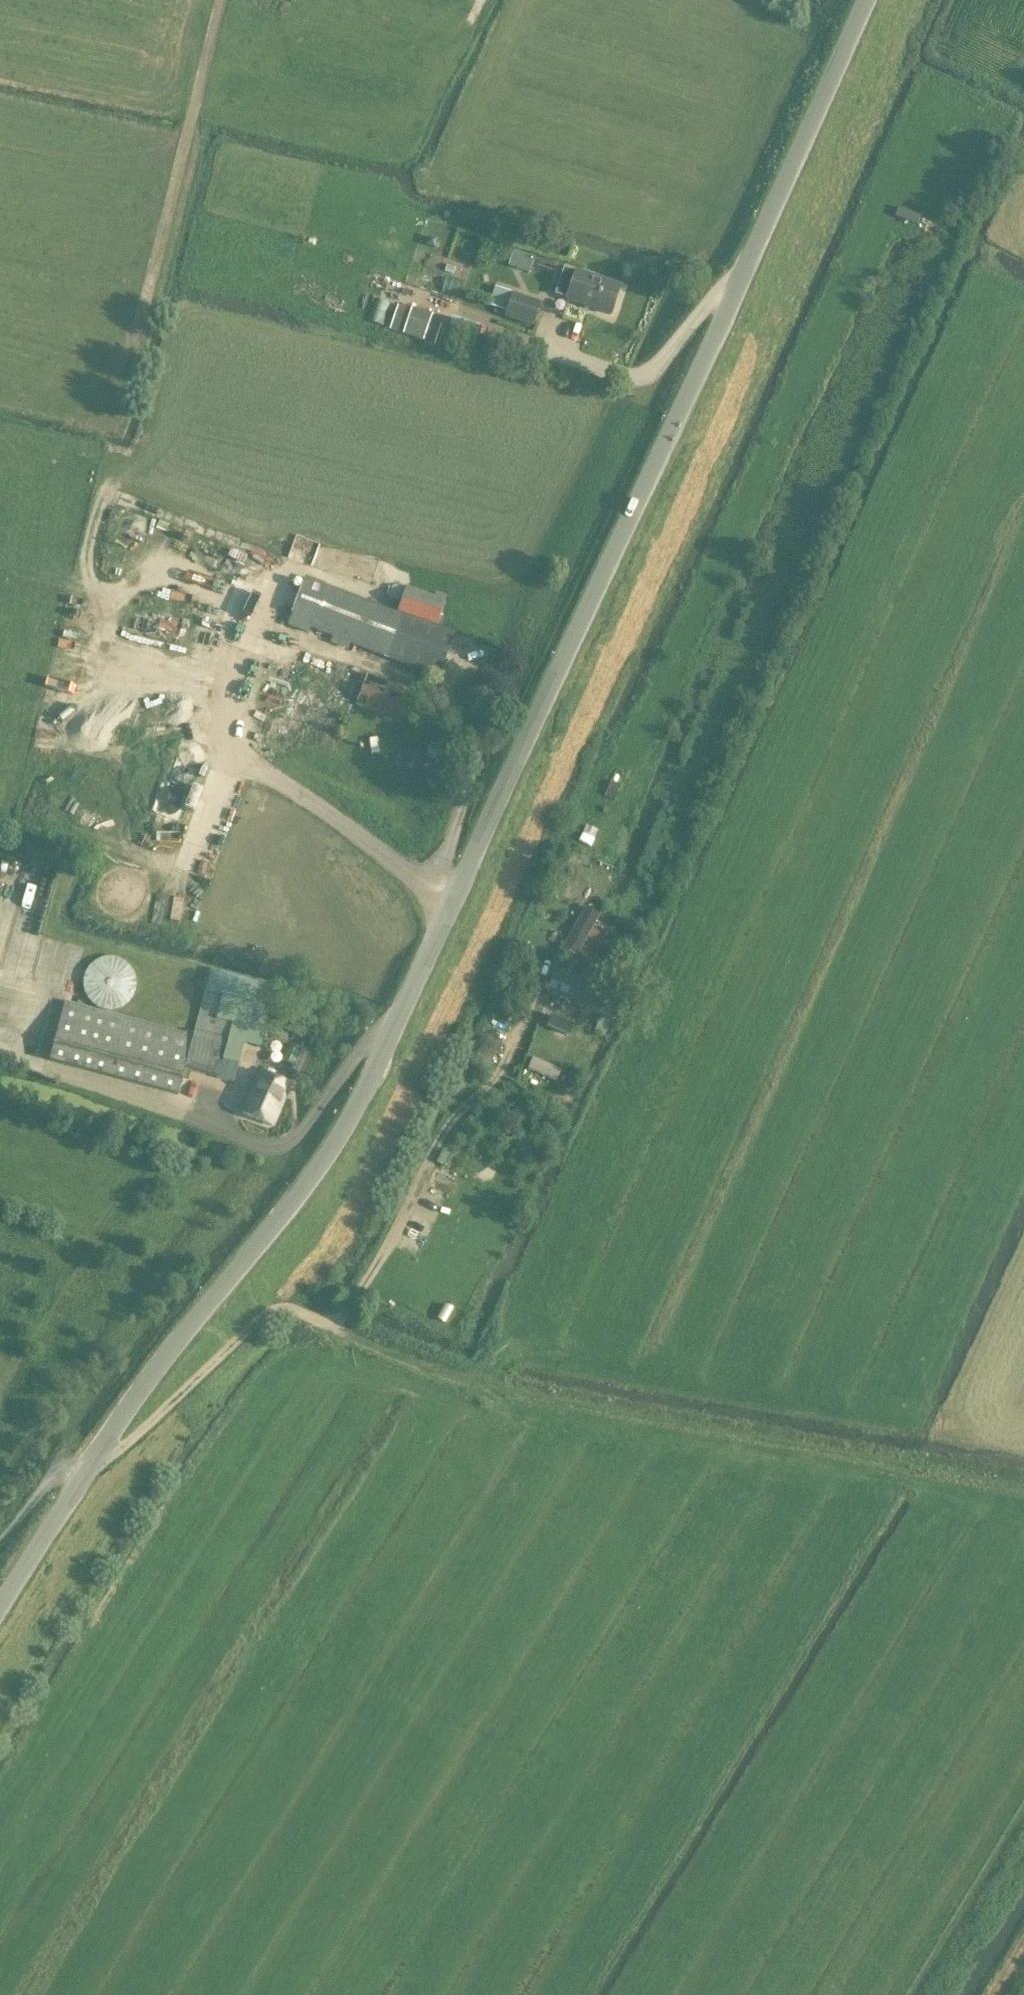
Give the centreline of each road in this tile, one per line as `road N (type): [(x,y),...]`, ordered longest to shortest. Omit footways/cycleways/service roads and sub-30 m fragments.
road 1 (unclassified): [(0,1606),(173,1348),(321,1171),(362,1102),(866,0)]
road 2 (track): [(1023,1491),(488,1389),(320,1321)]

